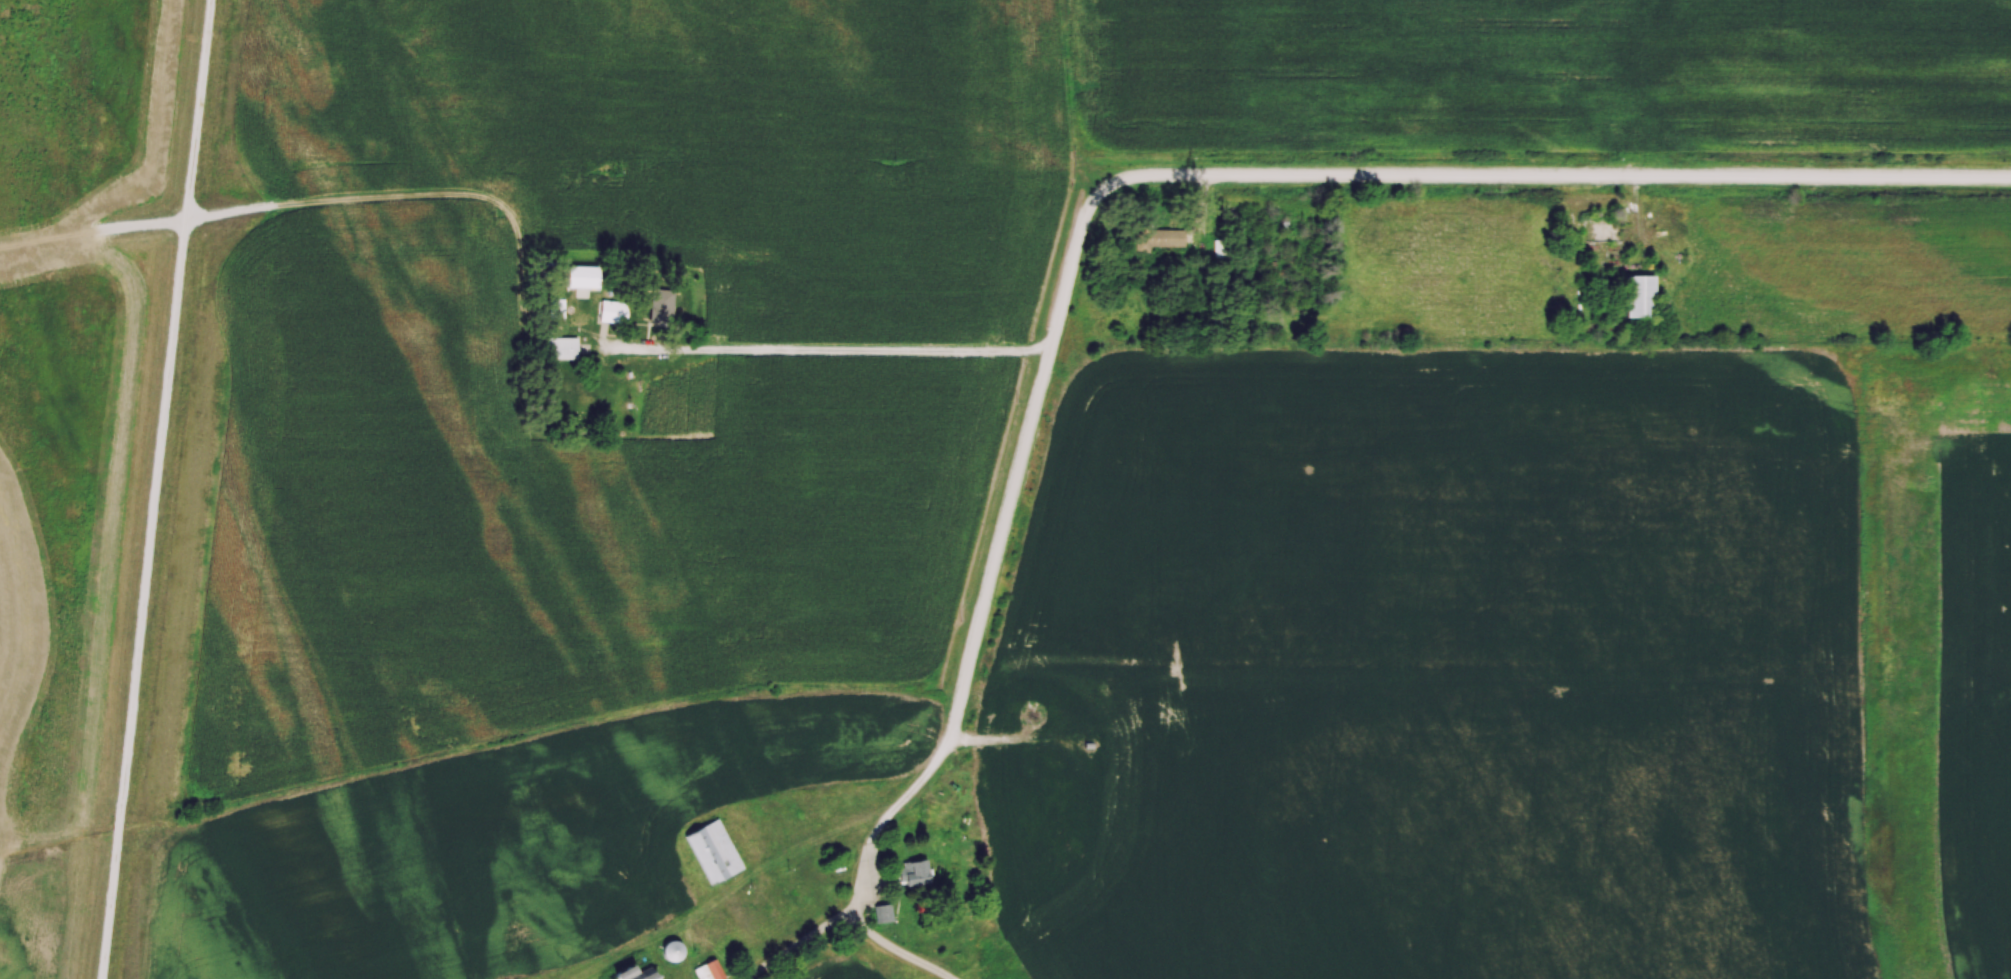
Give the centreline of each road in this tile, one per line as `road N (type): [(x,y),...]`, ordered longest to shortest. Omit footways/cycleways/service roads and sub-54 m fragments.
road 1 (residential): [(956,687),(1075,233),(1090,197),(1105,184),(1257,174),(2010,178)]

